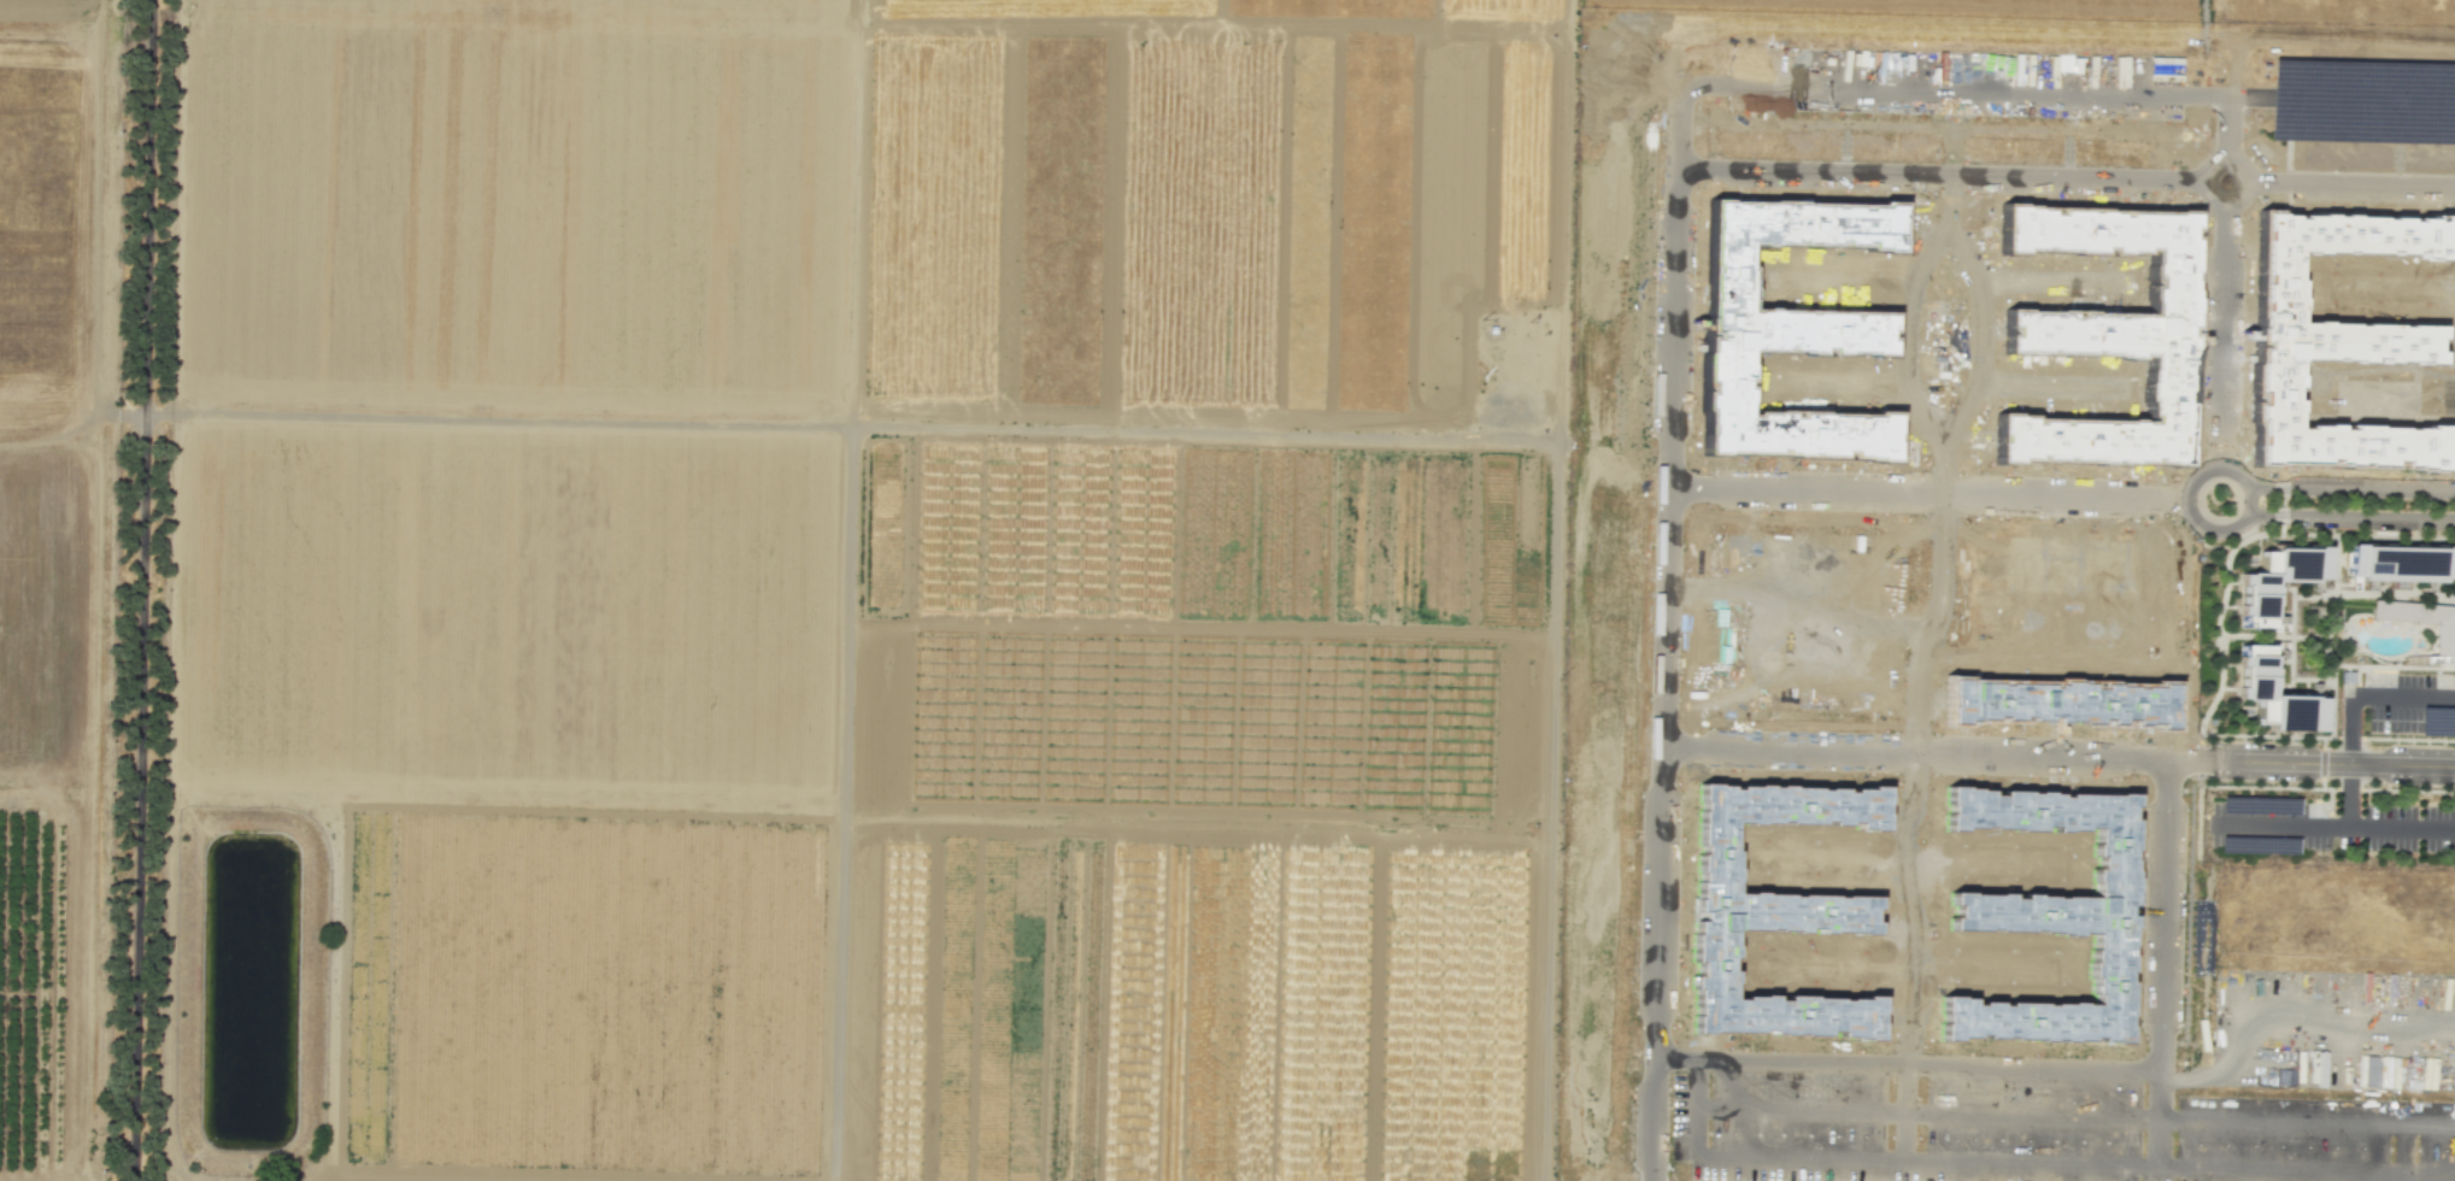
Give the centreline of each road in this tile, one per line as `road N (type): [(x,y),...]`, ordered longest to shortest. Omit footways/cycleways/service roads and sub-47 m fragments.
road 1 (track): [(178,410),(1555,446)]
road 2 (track): [(203,1180),(168,1158),(184,0)]
road 3 (track): [(859,0),(835,1180)]
road 4 (track): [(101,0),(81,1180)]
road 5 (track): [(2206,0),(2206,35),(1580,25),(1569,37),(1555,446)]
road 6 (residential): [(1649,1069),(2142,1083),(2154,1077),(2162,1060),(2172,760)]
road 7 (residential): [(1661,748),(2454,766)]
road 8 (track): [(1555,446),(1540,1180)]
road 9 (residential): [(1681,172),(1661,748)]
road 10 (residential): [(1681,172),(2204,178)]
road 11 (residential): [(2186,501),(1672,489)]
road 12 (residential): [(1661,748),(1651,774),(1648,1180)]
road 13 (residential): [(2218,468),(2225,201)]
road 14 (residential): [(2454,494),(2281,490),(2246,482)]
road 15 (residential): [(2248,515),(2454,517)]
road 16 (residential): [(2251,180),(2454,184)]
road 17 (residential): [(2250,493),(2230,469),(2208,469),(2191,482),(2187,512),(2201,528),(2232,530),(2248,515),(2250,493)]
road 18 (residential): [(2204,181),(2225,201),(2245,194),(2251,180),(2242,159),(2226,154),(2213,160),(2204,181)]

